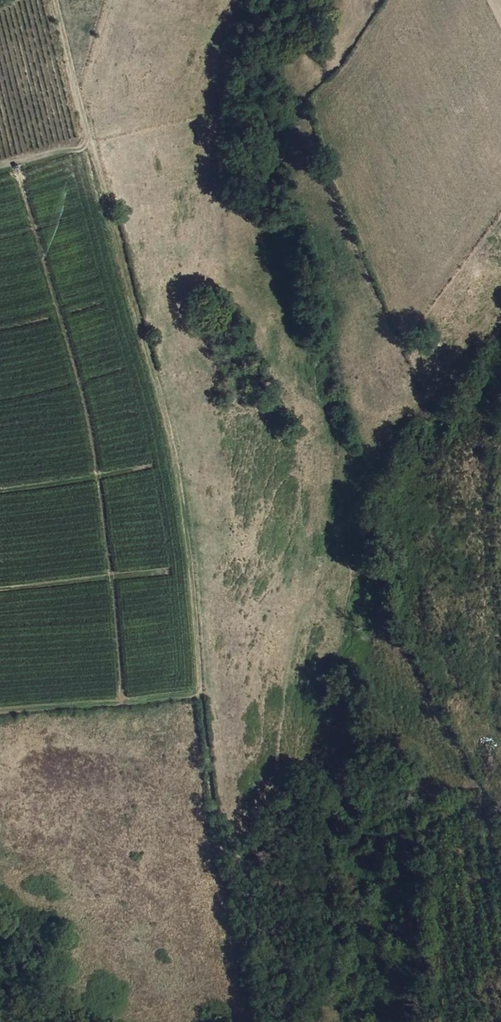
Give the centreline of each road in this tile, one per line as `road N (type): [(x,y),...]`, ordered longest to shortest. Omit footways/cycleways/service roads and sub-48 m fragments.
road 1 (track): [(261,1021),(251,933),(228,862),(210,743),(180,488),(59,0)]

